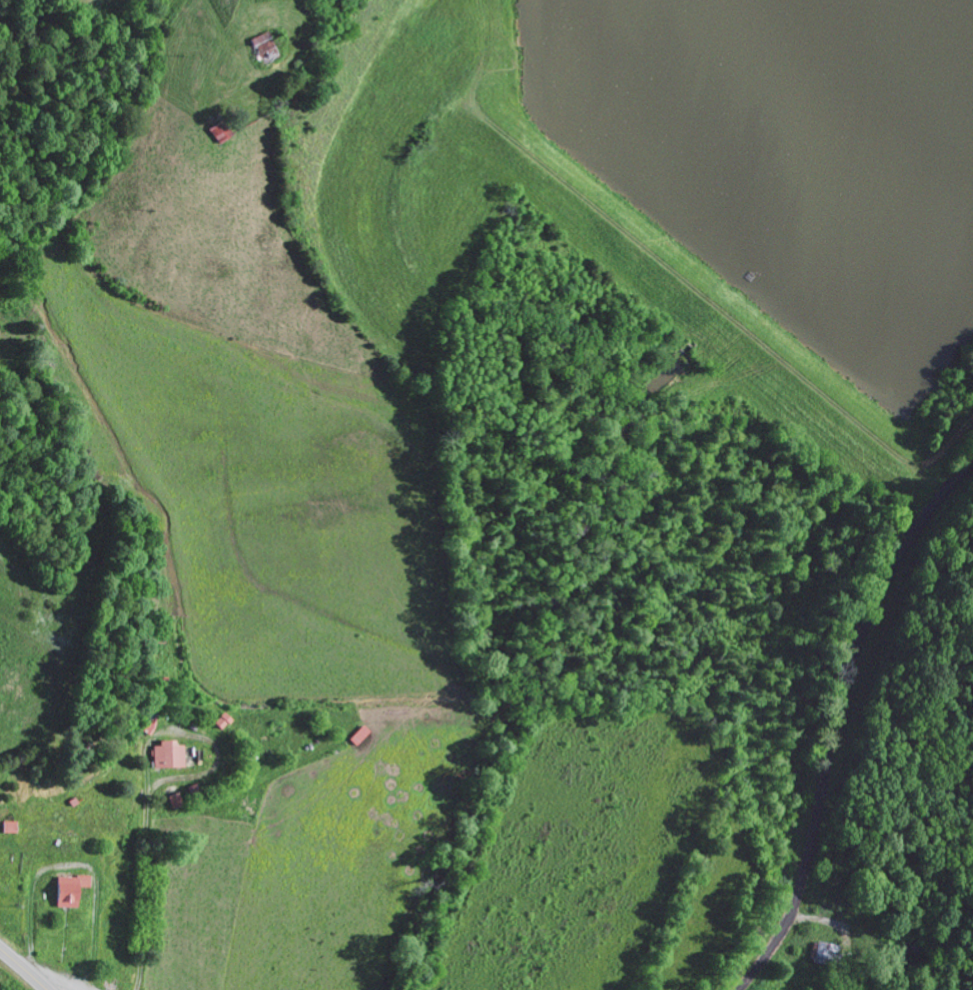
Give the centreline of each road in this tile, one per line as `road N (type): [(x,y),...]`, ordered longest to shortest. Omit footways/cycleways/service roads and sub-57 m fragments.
road 1 (residential): [(743,989),(791,917),(810,862),(826,772),(883,580),(972,463)]

